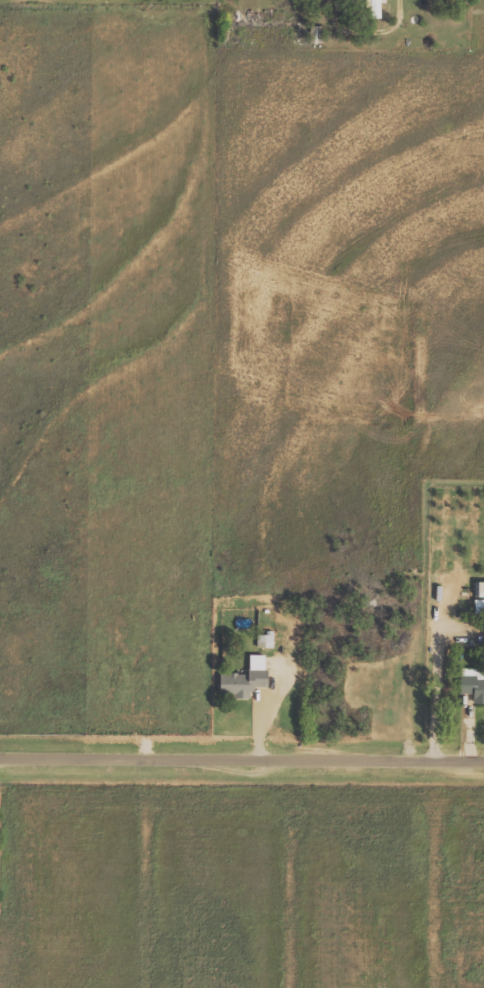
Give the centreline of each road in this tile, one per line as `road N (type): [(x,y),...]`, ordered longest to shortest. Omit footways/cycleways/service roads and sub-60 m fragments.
road 1 (residential): [(483,760),(0,758)]

